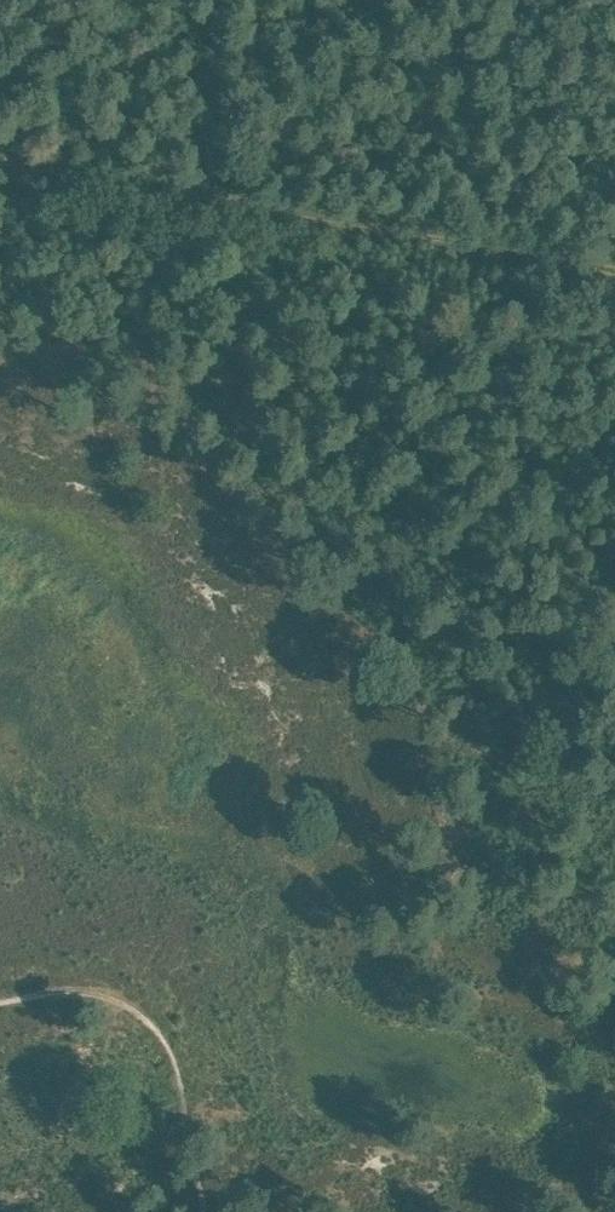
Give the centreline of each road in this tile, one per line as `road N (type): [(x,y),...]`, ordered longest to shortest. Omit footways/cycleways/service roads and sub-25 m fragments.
road 1 (track): [(614,266),(0,154)]

